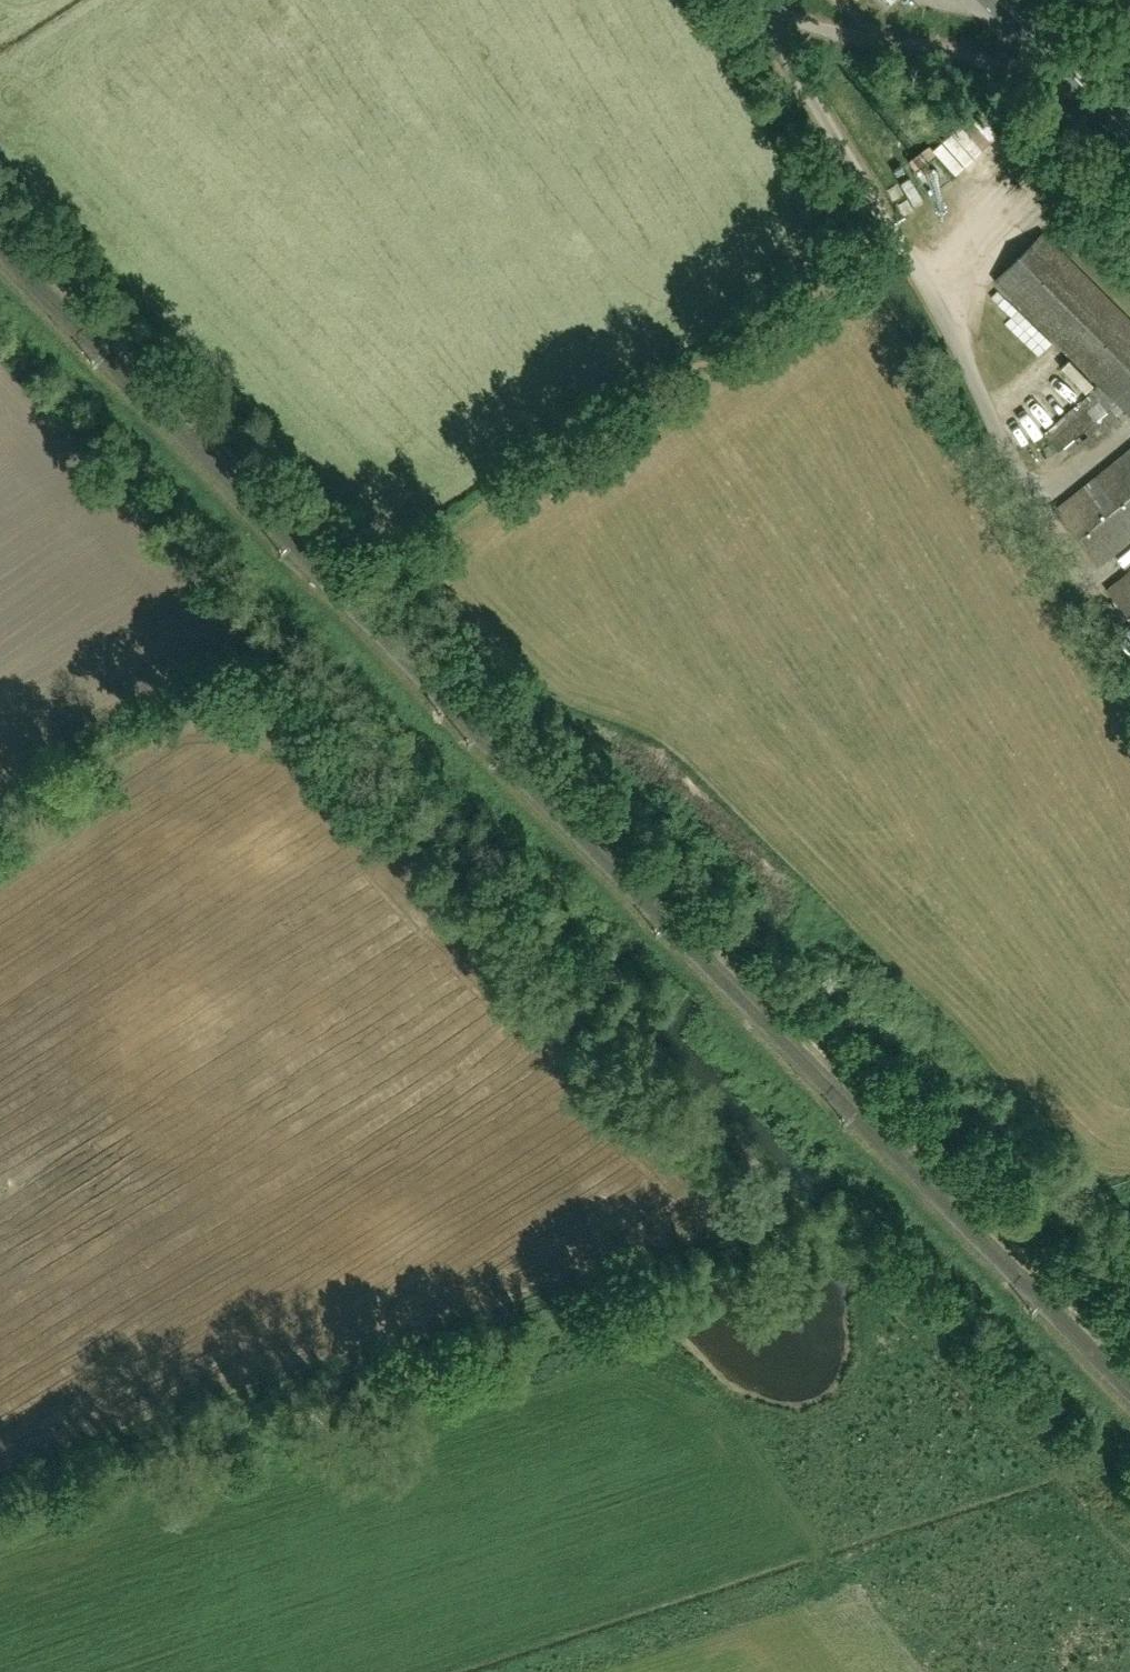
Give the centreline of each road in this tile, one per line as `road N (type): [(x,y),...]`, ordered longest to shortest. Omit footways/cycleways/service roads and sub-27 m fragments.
road 1 (primary): [(987,0),(1129,143)]
road 2 (primary): [(1129,117),(1014,0)]

